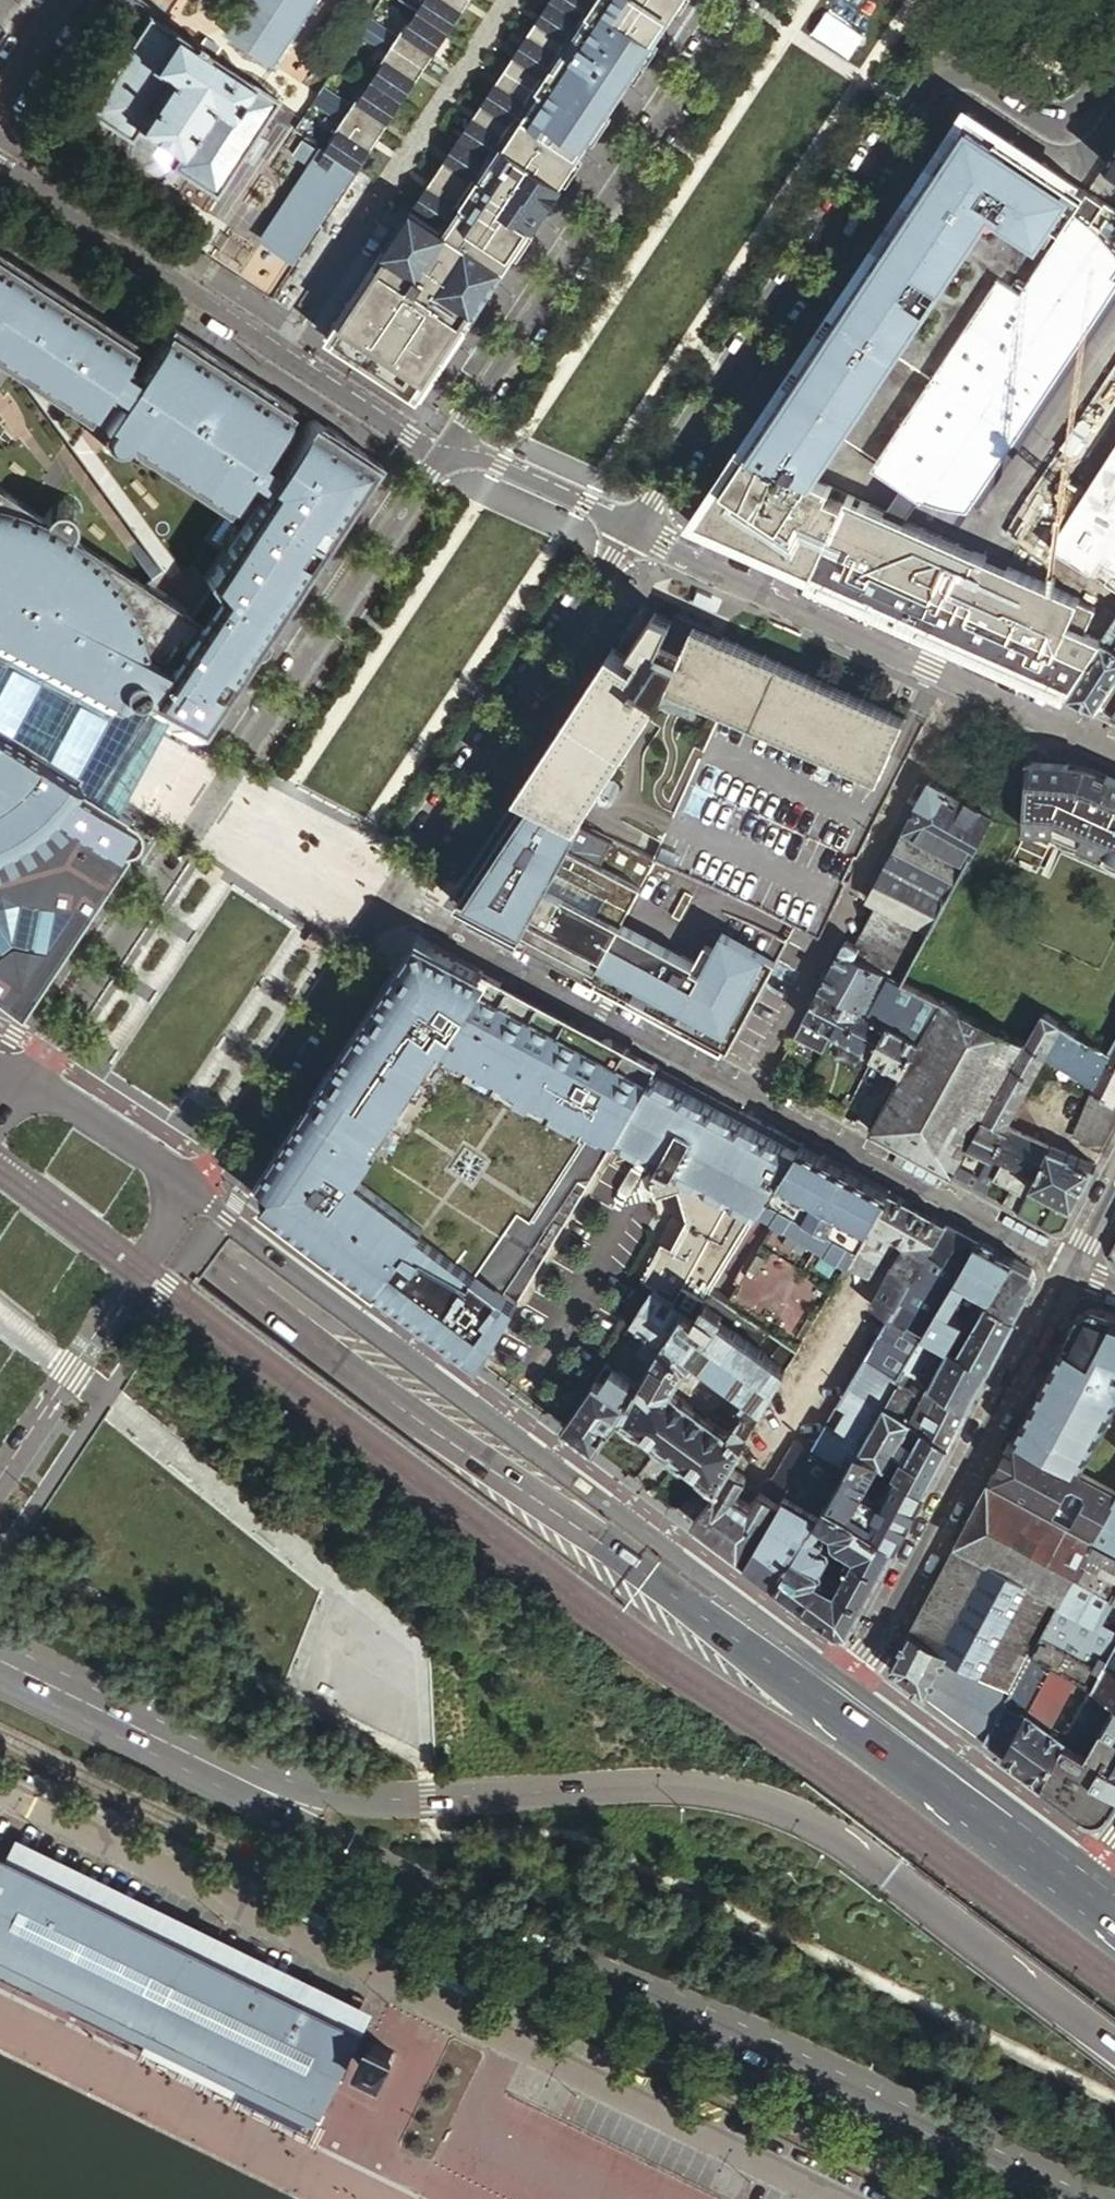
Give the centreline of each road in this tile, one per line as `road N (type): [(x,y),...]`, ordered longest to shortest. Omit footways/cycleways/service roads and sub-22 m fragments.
road 1 (primary): [(1081,1885),(995,1833),(769,1661),(400,1411),(0,1112)]
road 2 (primary): [(190,1754),(377,1798),(677,1782),(783,1805),(849,1837),(1114,2039)]
road 3 (primary): [(190,1754),(289,1826),(1074,2198)]
road 4 (primary): [(853,1685),(195,1191)]
road 5 (residential): [(389,894),(1066,1271)]
road 6 (unclassified): [(631,529),(928,82),(970,75),(1053,129),(1072,124),(1114,65)]
road 7 (tertiary): [(447,452),(26,1080)]
road 8 (tertiary): [(740,0),(447,452)]
road 9 (residential): [(1114,749),(631,529)]
road 10 (residential): [(0,170),(409,436),(447,452)]
road 11 (residential): [(1066,1271),(853,1685)]
road 12 (unclassified): [(389,894),(631,529)]
road 13 (unclassified): [(195,1191),(389,894)]
road 14 (primary): [(1081,1885),(1016,1804),(853,1685)]
road 15 (residential): [(0,1479),(139,1270)]
road 16 (primary): [(0,1662),(190,1754)]
road 17 (primary): [(195,1191),(63,1097),(26,1080)]
road 18 (residential): [(447,452),(485,456),(631,529)]

